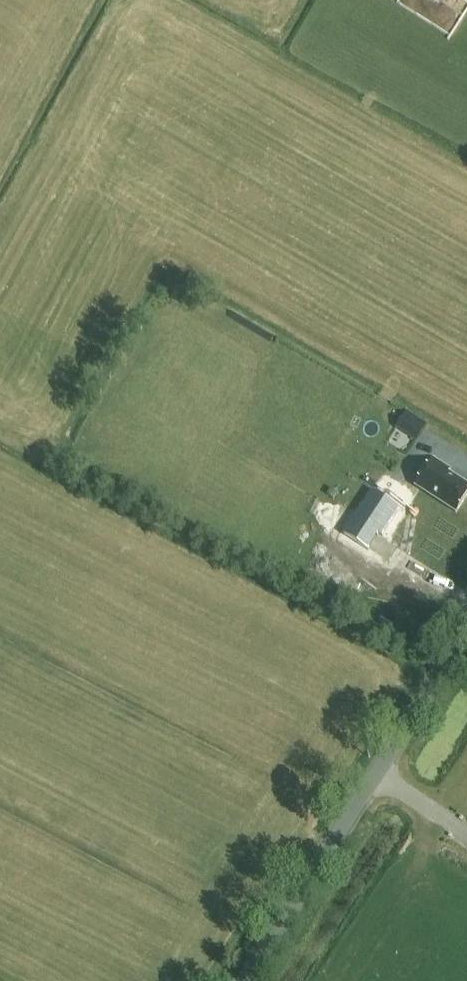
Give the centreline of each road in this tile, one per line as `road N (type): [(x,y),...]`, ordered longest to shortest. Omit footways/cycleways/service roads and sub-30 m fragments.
road 1 (unclassified): [(245,980),(466,628)]

